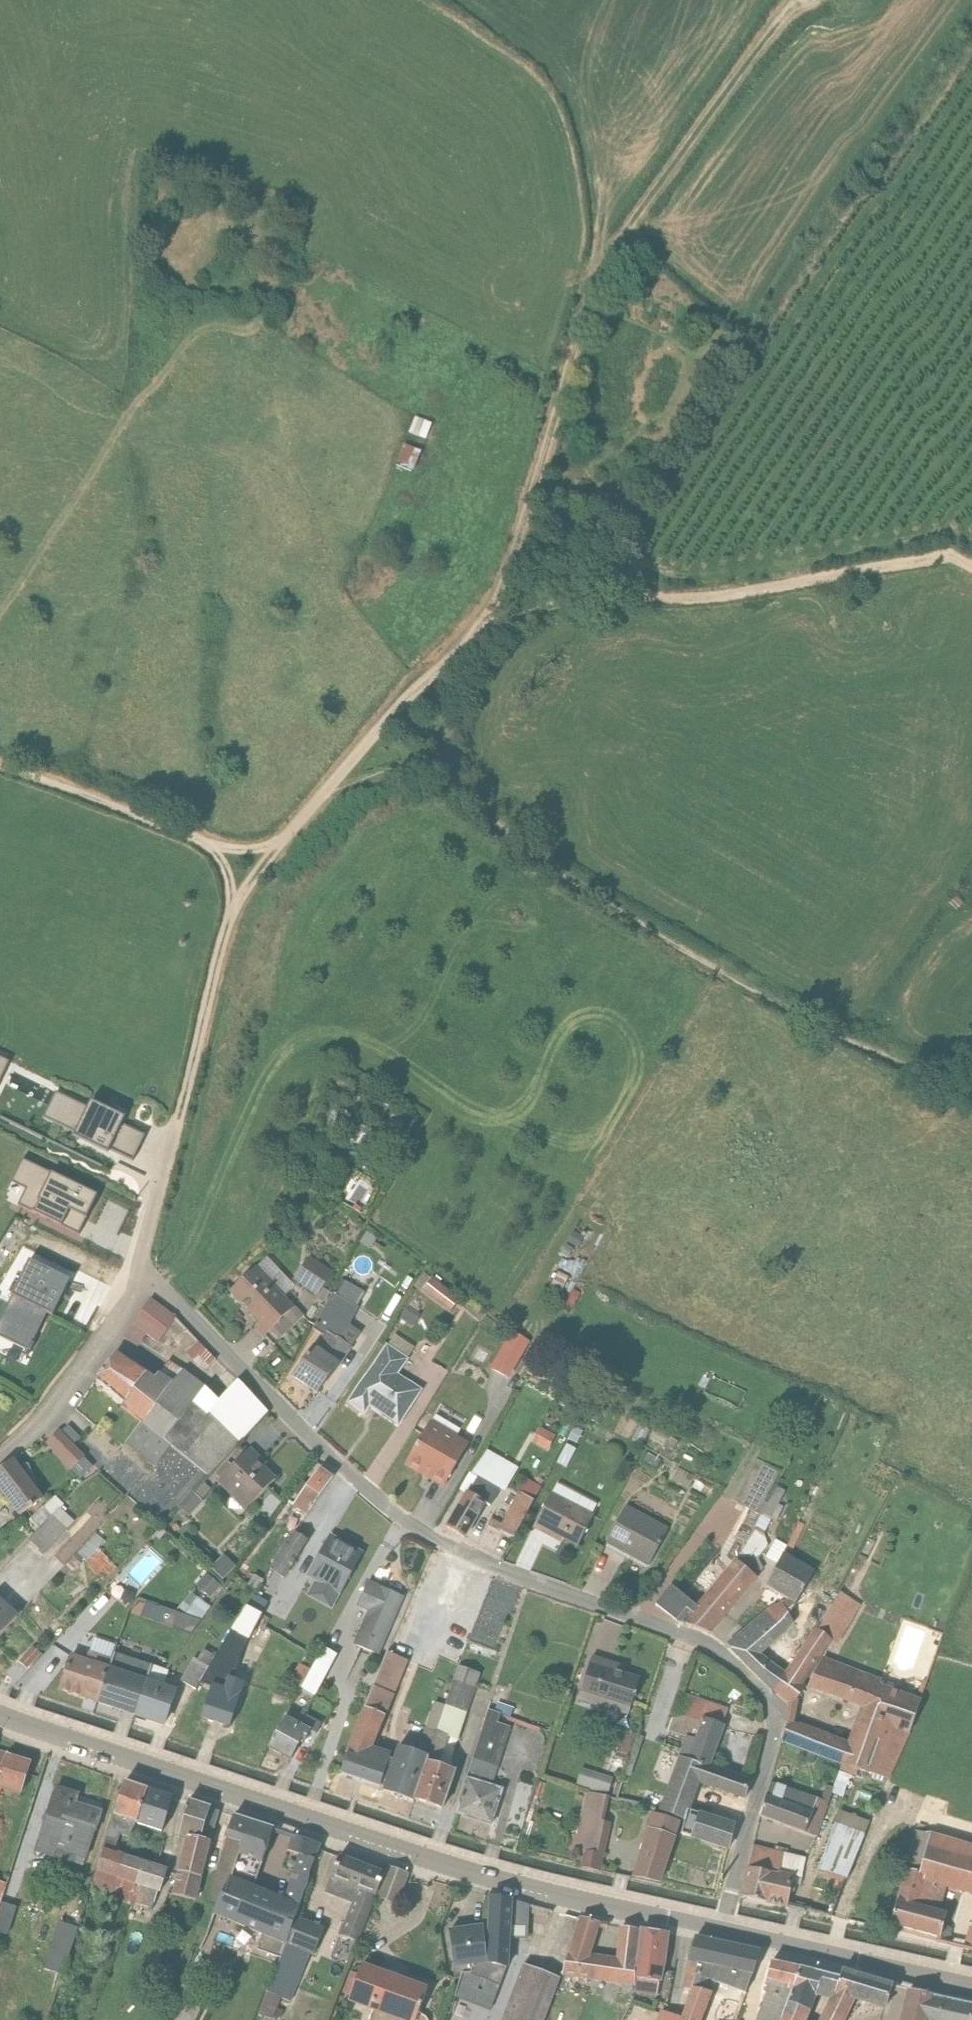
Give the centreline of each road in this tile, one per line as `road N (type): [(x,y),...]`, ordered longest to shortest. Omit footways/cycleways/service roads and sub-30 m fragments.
road 1 (residential): [(725,1930),(775,1724),(771,1701),(723,1655),(688,1636),(446,1548),(387,1508),(140,1270)]
road 2 (tertiary): [(0,1715),(452,1867),(725,1930)]
road 3 (track): [(322,797),(398,772),(451,778),(522,848),(613,911),(771,1004),(971,1103)]
road 4 (track): [(792,0),(623,219),(597,264),(518,542),(464,646)]
road 5 (track): [(464,646),(570,588),(736,588),(971,548)]
road 6 (tertiary): [(725,1930),(971,1986)]
road 7 (residential): [(0,1457),(88,1363),(140,1270)]
road 8 (track): [(0,770),(217,847)]
road 9 (track): [(233,908),(177,1120)]
road 10 (track): [(322,797),(400,702),(464,646)]
road 11 (residential): [(140,1270),(177,1120)]
road 12 (track): [(217,847),(276,847),(322,797)]
road 13 (track): [(451,778),(445,740),(449,659)]

